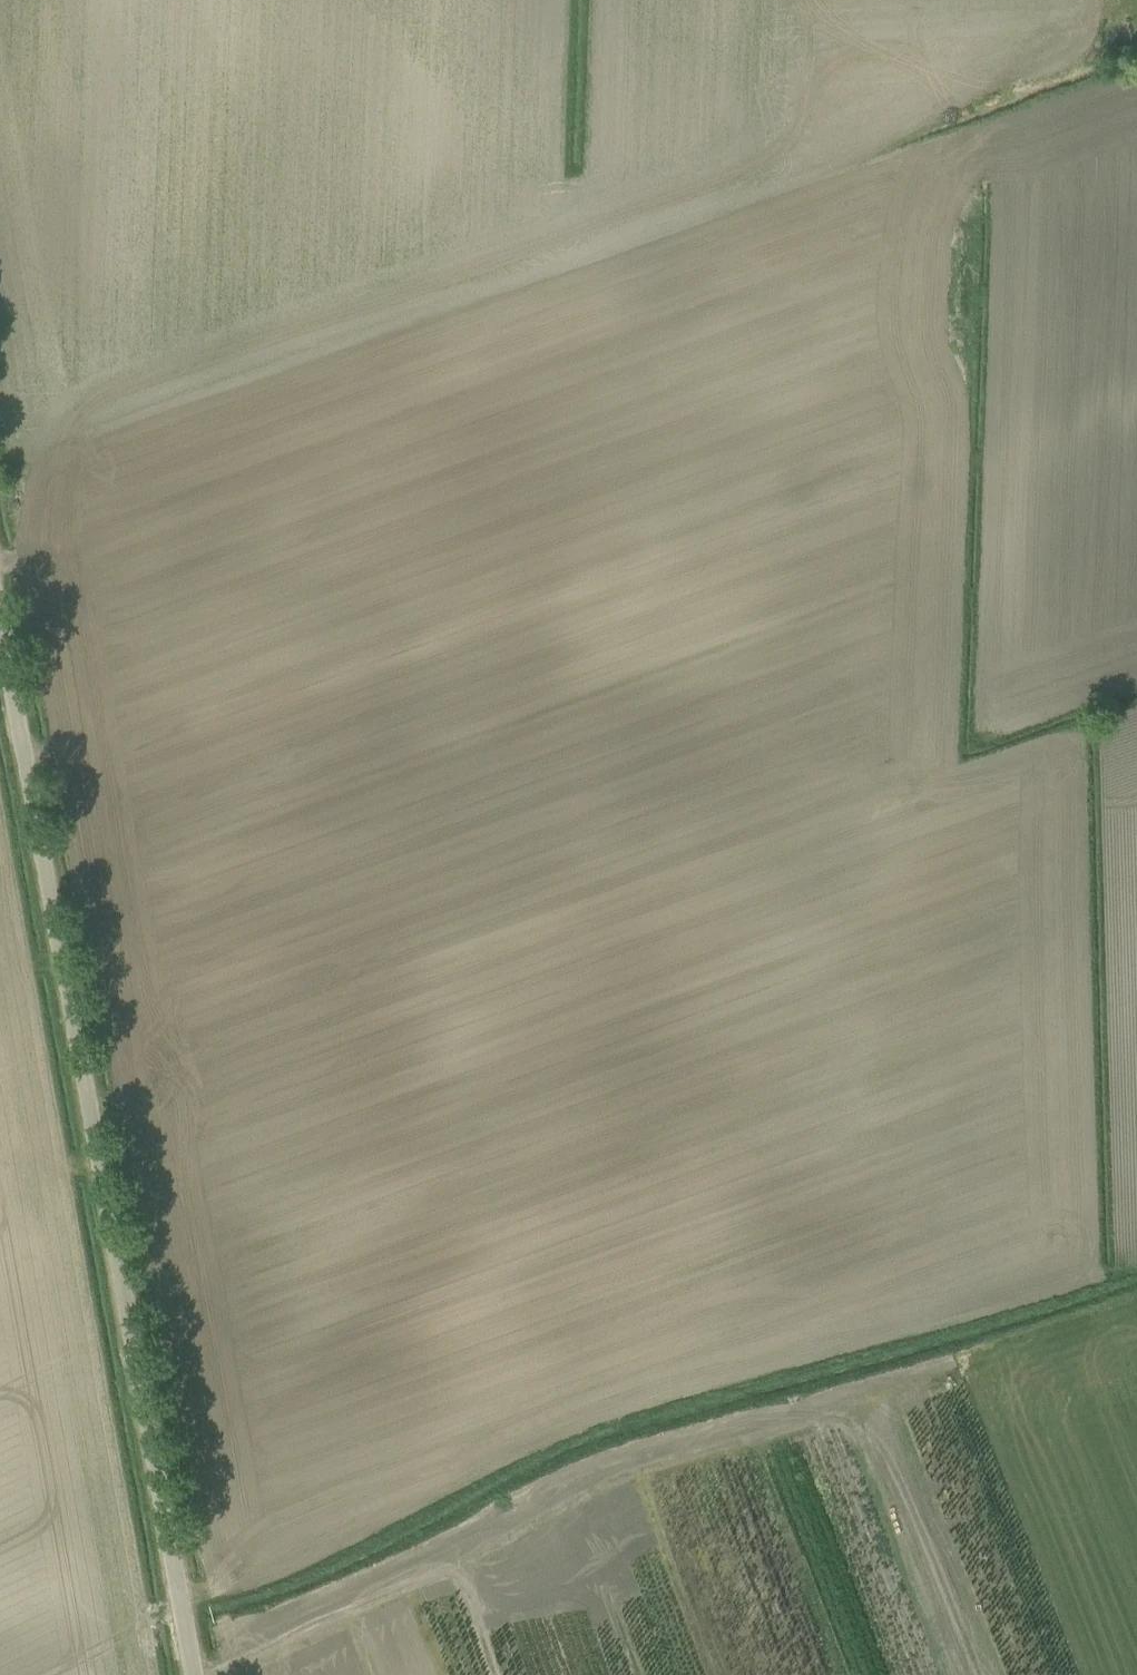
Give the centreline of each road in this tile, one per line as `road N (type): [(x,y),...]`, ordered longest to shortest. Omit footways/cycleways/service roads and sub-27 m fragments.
road 1 (unclassified): [(189,1674),(0,644)]

